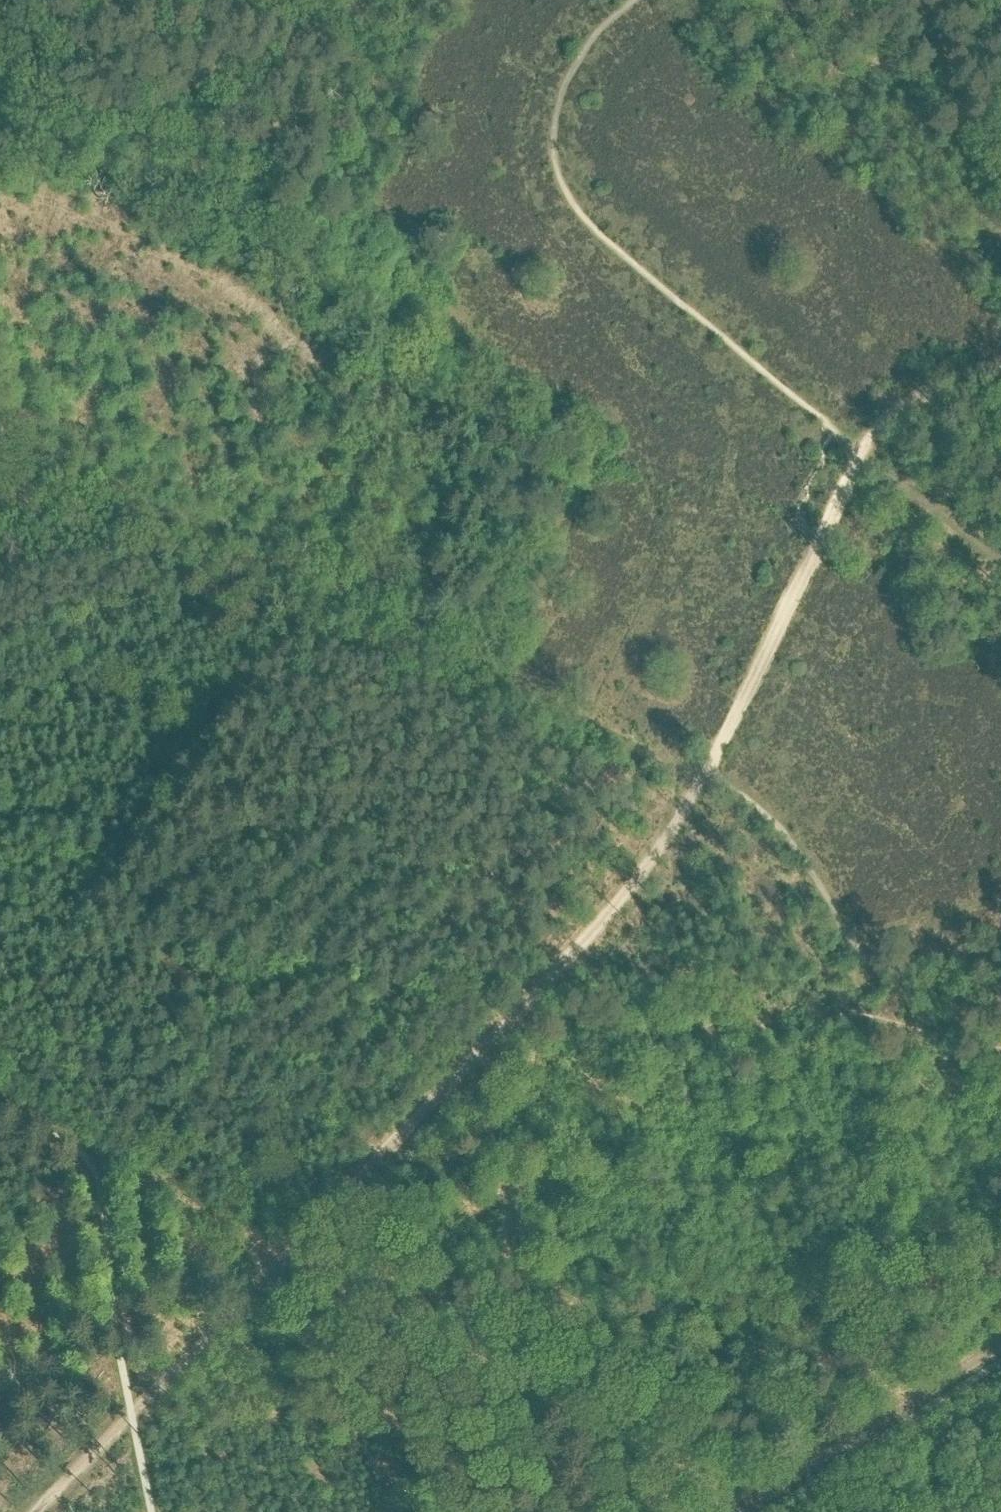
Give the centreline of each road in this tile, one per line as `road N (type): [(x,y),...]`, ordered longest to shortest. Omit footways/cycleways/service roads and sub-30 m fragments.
road 1 (track): [(0,412),(707,770)]
road 2 (track): [(707,770),(648,869),(287,1259)]
road 3 (track): [(637,0),(587,42),(571,68),(554,131),(561,184),(578,213),(631,263),(834,431)]
road 4 (track): [(274,1270),(40,1511)]
road 5 (track): [(1000,1346),(744,1510)]
road 6 (track): [(536,1391),(287,1259)]
road 7 (track): [(707,770),(820,540)]
road 8 (track): [(744,1510),(536,1391)]
road 9 (track): [(274,1270),(212,1220),(83,1150)]
road 10 (track): [(862,455),(892,411),(929,389),(1000,368)]

